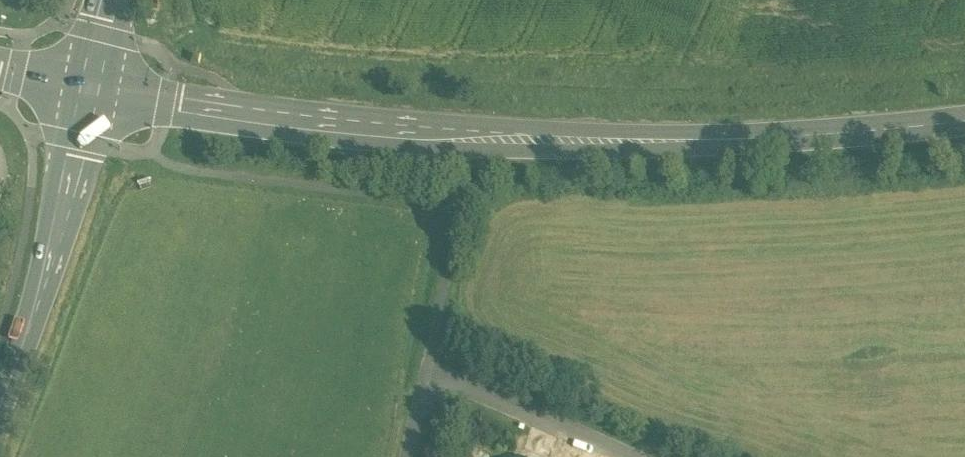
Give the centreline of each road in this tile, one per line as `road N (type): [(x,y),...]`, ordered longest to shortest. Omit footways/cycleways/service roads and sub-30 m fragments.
road 1 (secondary): [(93,87),(331,122),(634,141),(818,138),(964,124)]
road 2 (unclassified): [(405,456),(421,394),(445,375),(486,384),(654,456)]
road 3 (secondary): [(93,87),(0,387)]

